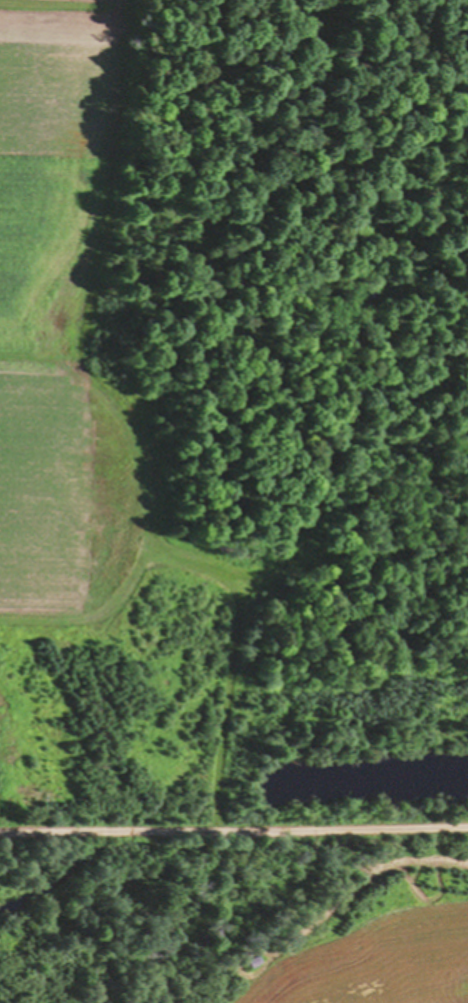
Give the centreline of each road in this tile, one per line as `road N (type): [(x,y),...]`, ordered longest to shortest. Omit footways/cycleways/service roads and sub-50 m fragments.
road 1 (track): [(0,831),(467,825)]

